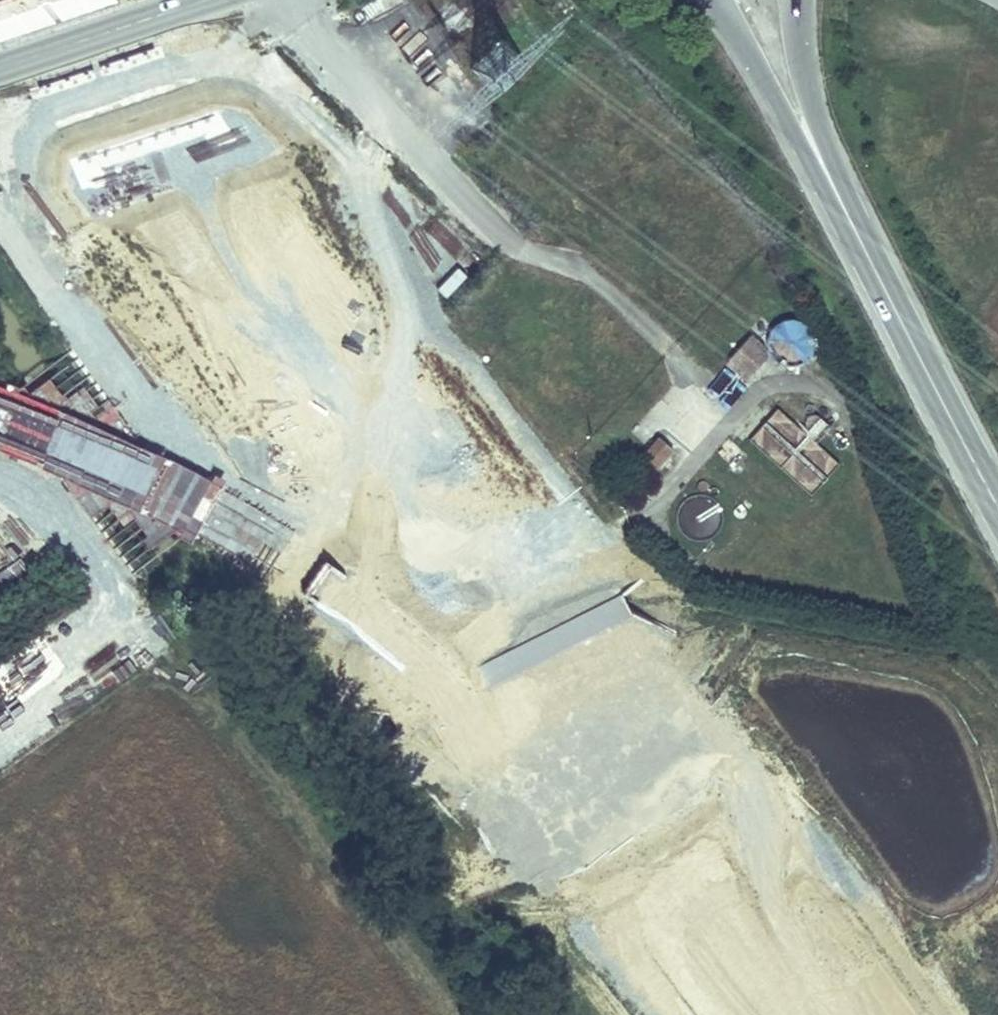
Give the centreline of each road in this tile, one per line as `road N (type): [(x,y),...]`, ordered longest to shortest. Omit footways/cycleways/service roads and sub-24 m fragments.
road 1 (motorway): [(850,1014),(354,377),(77,0)]
road 2 (motorway): [(6,0),(609,817)]
road 3 (motorway): [(0,424),(254,535),(425,657),(609,817)]
road 4 (motorway): [(997,600),(823,170),(805,101),(795,0)]
road 5 (track): [(446,1014),(156,648)]
road 6 (motorway): [(609,817),(749,1014)]
road 7 (primary): [(0,68),(211,0)]

